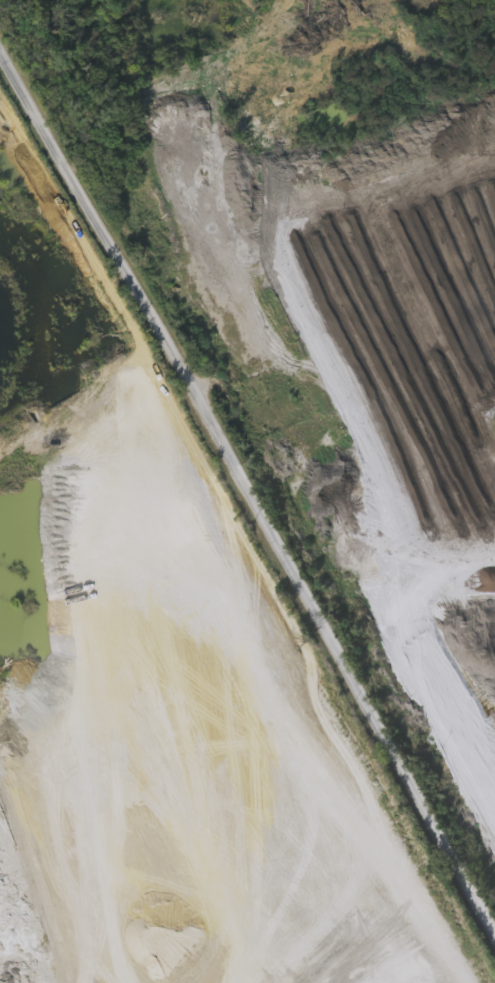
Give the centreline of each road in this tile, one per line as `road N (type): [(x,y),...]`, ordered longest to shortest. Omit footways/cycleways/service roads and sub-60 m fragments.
road 1 (residential): [(494,933),(0,59)]

